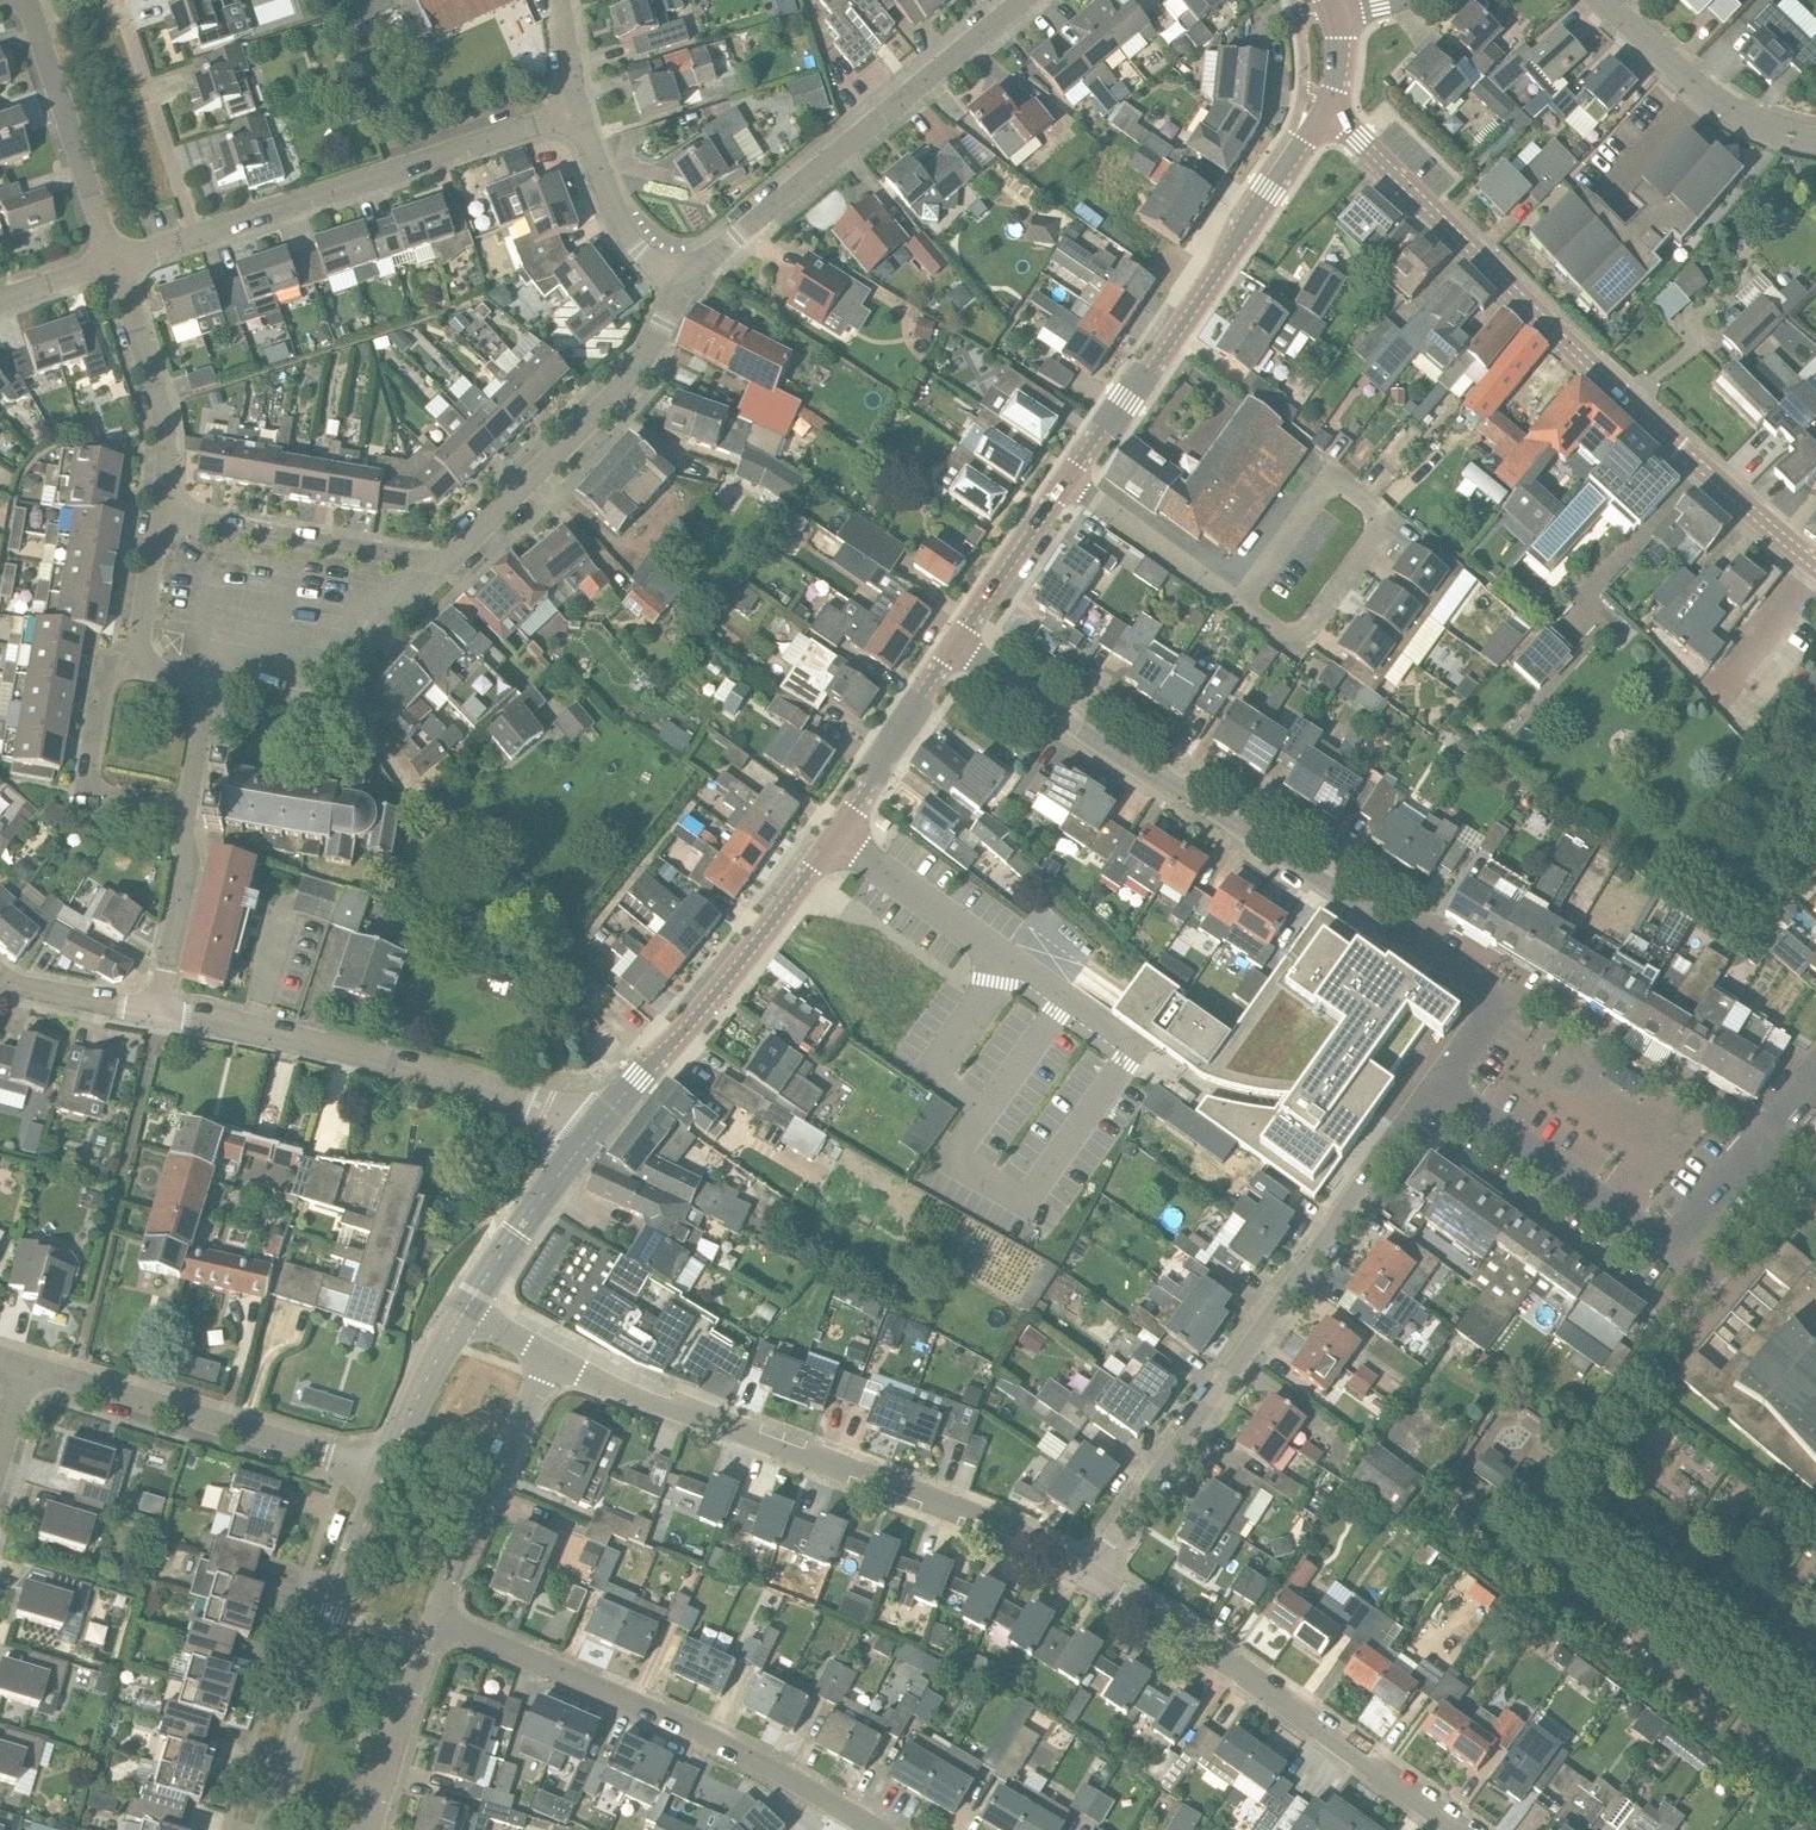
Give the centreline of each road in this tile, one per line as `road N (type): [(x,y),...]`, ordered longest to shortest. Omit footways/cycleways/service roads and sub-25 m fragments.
road 1 (residential): [(1436,1093),(1493,1010),(1491,988),(955,646)]
road 2 (secondary): [(1815,564),(1591,364),(1322,105)]
road 3 (residential): [(161,513),(434,559),(457,554),(636,374),(680,283)]
road 4 (tertiary): [(591,1134),(814,865),(955,646)]
road 5 (residential): [(1095,1575),(1149,1487),(1436,1093)]
road 6 (residential): [(1095,1575),(983,1518),(663,1407),(551,1358)]
road 7 (residential): [(119,259),(580,109)]
road 8 (residential): [(850,1809),(635,1702),(434,1622)]
road 9 (residential): [(160,1011),(516,1095),(591,1134)]
road 10 (tertiary): [(1069,477),(1201,296),(1322,105)]
road 11 (residential): [(1466,1829),(1237,1662),(1095,1575)]
road 12 (residential): [(680,283),(1020,0)]
road 13 (residential): [(1752,1151),(1688,1231),(1661,1237),(1436,1093)]
road 14 (residential): [(389,1470),(24,1365)]
road 15 (tertiary): [(269,1829),(389,1470)]
road 16 (residential): [(1242,601),(1302,644),(1392,521),(1333,476)]
road 17 (residential): [(434,1622),(551,1358)]
road 18 (residential): [(119,259),(30,0)]
road 19 (residential): [(161,513),(164,403),(119,259)]
road 20 (residential): [(1815,140),(1773,131),(1715,99),(1607,0)]
road 21 (residential): [(183,802),(104,791),(96,781),(106,679),(137,666)]
road 22 (residential): [(369,1829),(434,1622)]
road 23 (tertiary): [(466,1309),(591,1134)]
road 24 (residential): [(1069,477),(1242,601)]
road 25 (residential): [(160,1011),(191,857),(183,802)]
road 26 (residential): [(680,283),(626,230),(580,109)]
road 27 (tertiary): [(955,646),(1069,477)]
road 28 (residential): [(137,666),(189,674),(199,684),(183,802)]
road 29 (tertiary): [(389,1470),(466,1309)]
road 30 (residential): [(160,1011),(40,991),(0,971)]
road 31 (residential): [(137,666),(161,513)]
road 32 (residential): [(1333,476),(1242,601)]
road 33 (residential): [(0,298),(119,259)]

